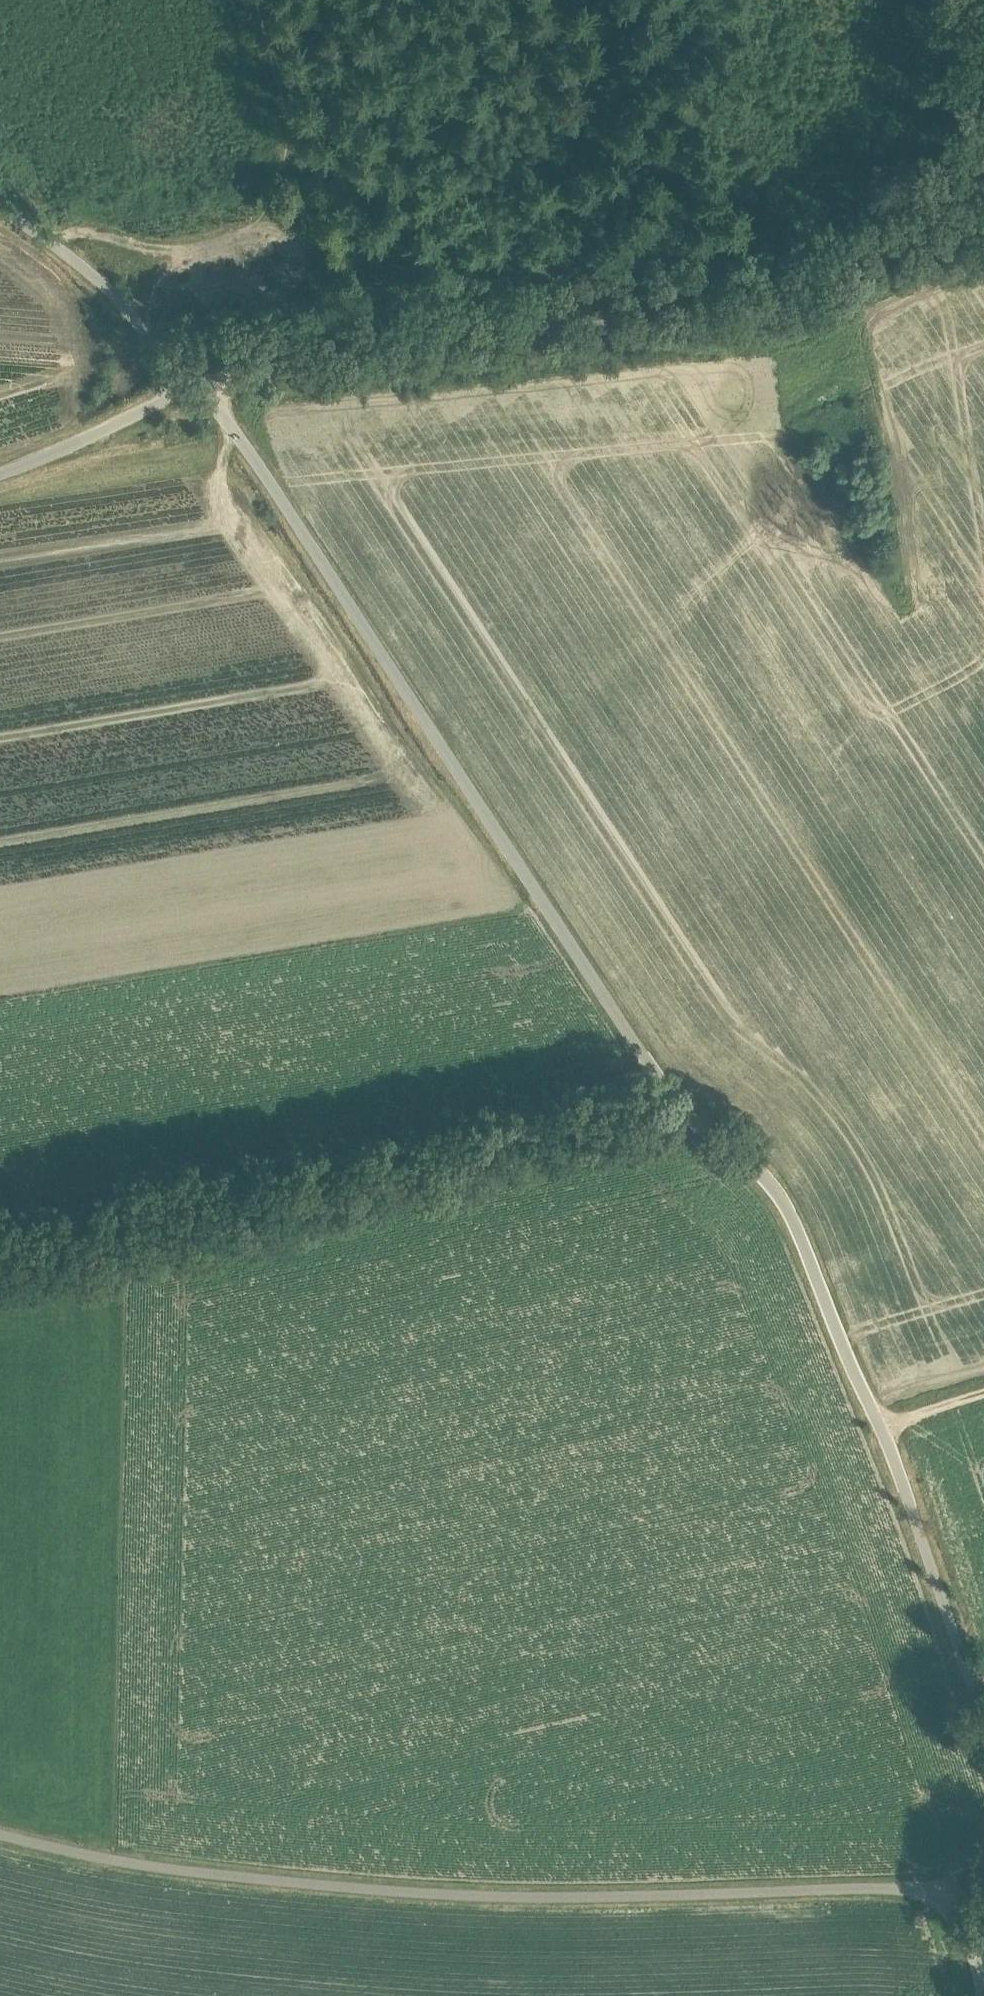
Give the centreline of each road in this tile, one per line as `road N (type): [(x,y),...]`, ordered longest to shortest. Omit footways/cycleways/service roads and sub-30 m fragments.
road 1 (unclassified): [(983,1719),(894,1461),(781,1198),(657,1076),(204,385)]
road 2 (unclassified): [(930,1892),(401,1891),(159,1868),(0,1836)]
road 3 (track): [(304,219),(323,301),(335,302),(801,236),(865,211),(908,177),(942,0)]
road 4 (unclassified): [(204,385),(362,354),(741,308),(983,224)]
road 5 (unclassified): [(185,391),(102,284),(0,207)]
road 6 (track): [(256,0),(304,219)]
road 7 (unclassified): [(0,473),(185,391)]
road 8 (track): [(147,250),(304,219)]

